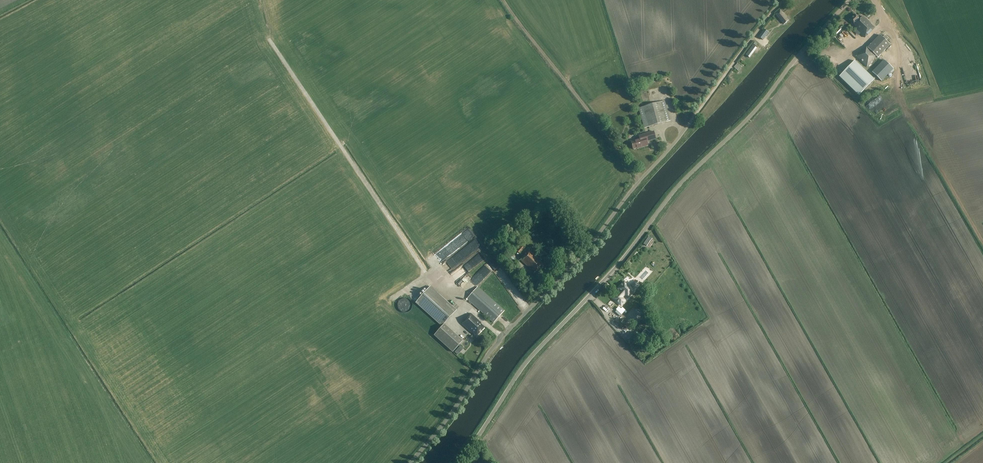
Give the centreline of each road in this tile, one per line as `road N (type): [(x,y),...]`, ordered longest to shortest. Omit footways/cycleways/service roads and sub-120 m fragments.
road 1 (unclassified): [(457,462),(527,363),(852,0)]
road 2 (unclassified): [(413,462),(490,357),(692,120)]
road 3 (track): [(641,180),(502,0)]
road 4 (track): [(783,0),(692,120)]

